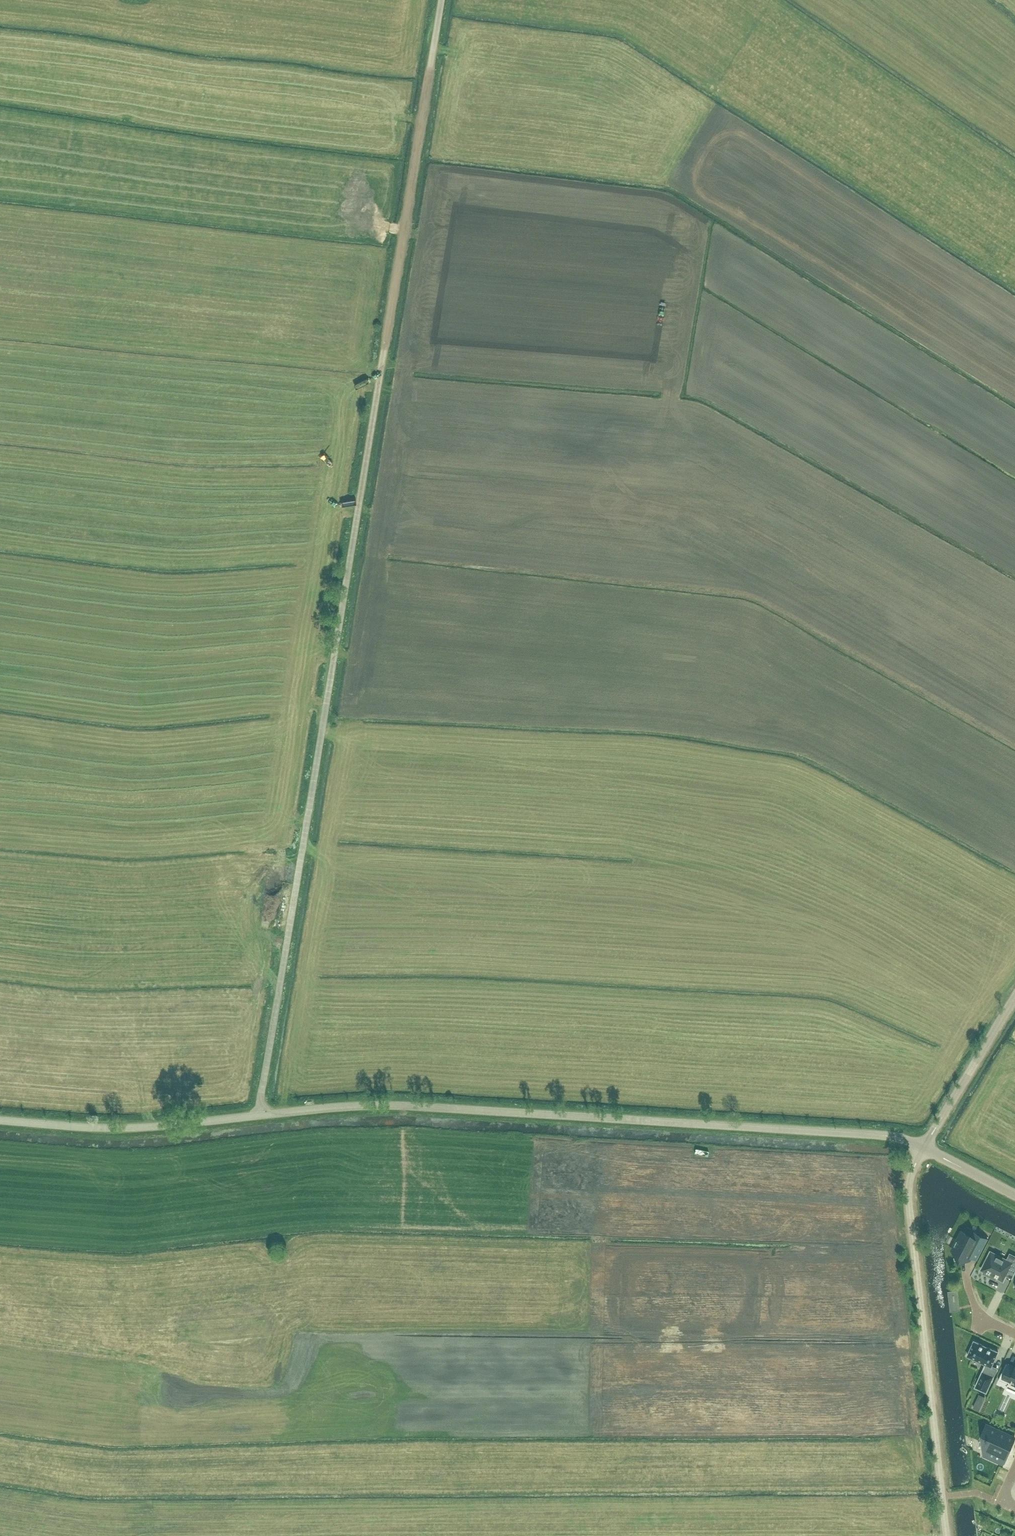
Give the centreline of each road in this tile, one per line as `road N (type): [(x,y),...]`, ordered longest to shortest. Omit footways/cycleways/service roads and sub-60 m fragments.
road 1 (unclassified): [(442,0),(262,1114)]
road 2 (unclassified): [(924,1147),(888,1135),(425,1106),(262,1114)]
road 3 (unclassified): [(947,1535),(909,1197),(924,1147)]
road 4 (unclassified): [(262,1114),(128,1127),(0,1120)]
road 5 (unclassified): [(924,1147),(1014,997)]

